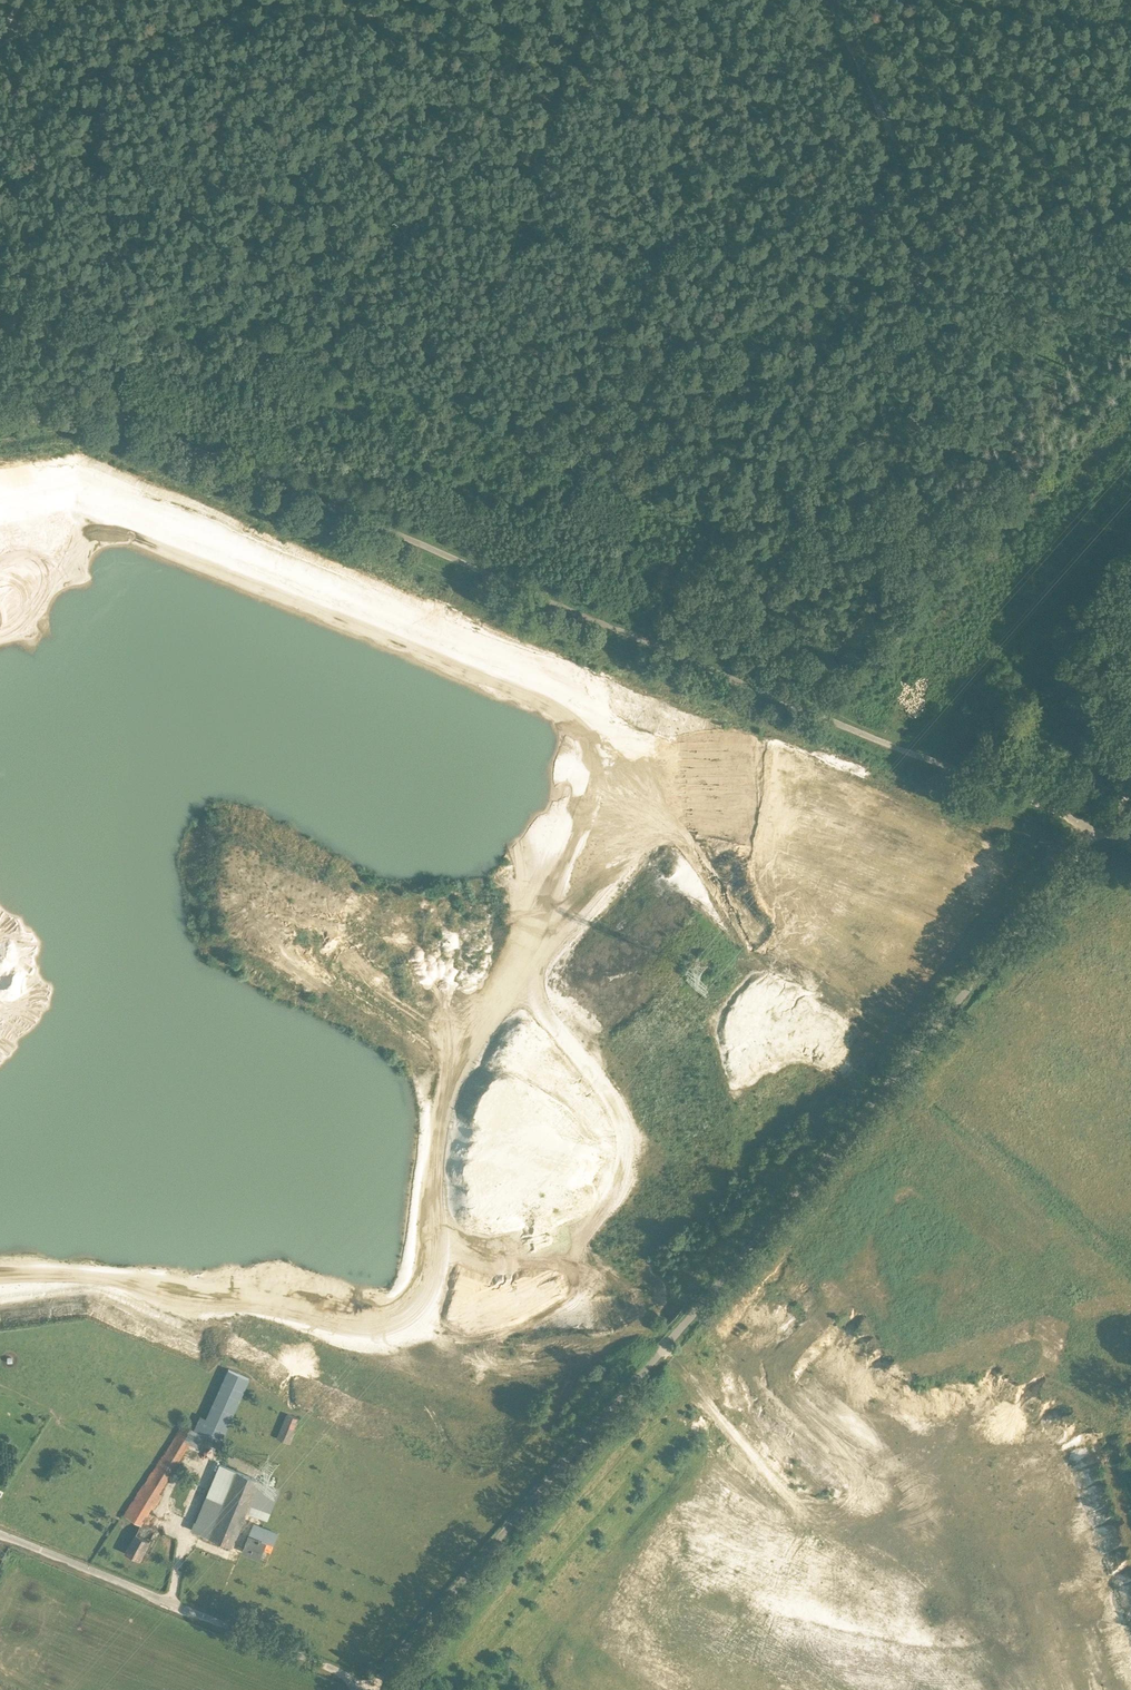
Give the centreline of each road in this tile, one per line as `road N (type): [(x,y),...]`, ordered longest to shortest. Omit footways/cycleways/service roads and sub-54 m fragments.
road 1 (unclassified): [(372,1689),(1096,829)]
road 2 (track): [(760,693),(763,611),(790,491),(928,246),(912,178),(821,0)]
road 3 (track): [(760,693),(128,423)]
road 4 (unclassified): [(372,1689),(0,1534)]
road 5 (track): [(1056,814),(760,693)]
road 6 (track): [(128,423),(80,416),(0,424)]

